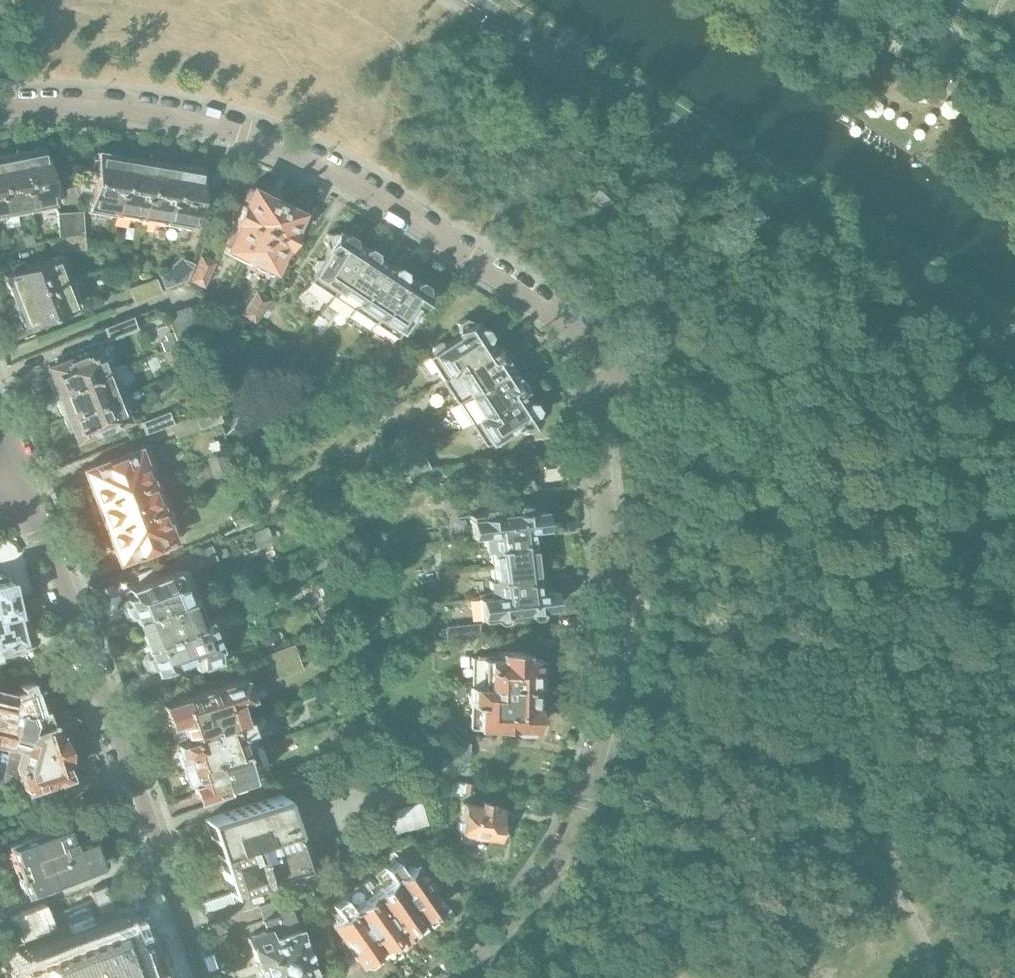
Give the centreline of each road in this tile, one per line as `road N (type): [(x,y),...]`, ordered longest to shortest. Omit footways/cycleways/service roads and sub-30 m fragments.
road 1 (residential): [(442,977),(502,927),(540,881),(571,829),(613,697),(613,594),(583,331)]
road 2 (residential): [(0,106),(146,108),(245,133),(383,199),(583,331)]
road 3 (residential): [(1014,336),(477,0)]
road 4 (residential): [(203,977),(24,491)]
road 5 (residential): [(583,331),(745,425),(1014,547)]

